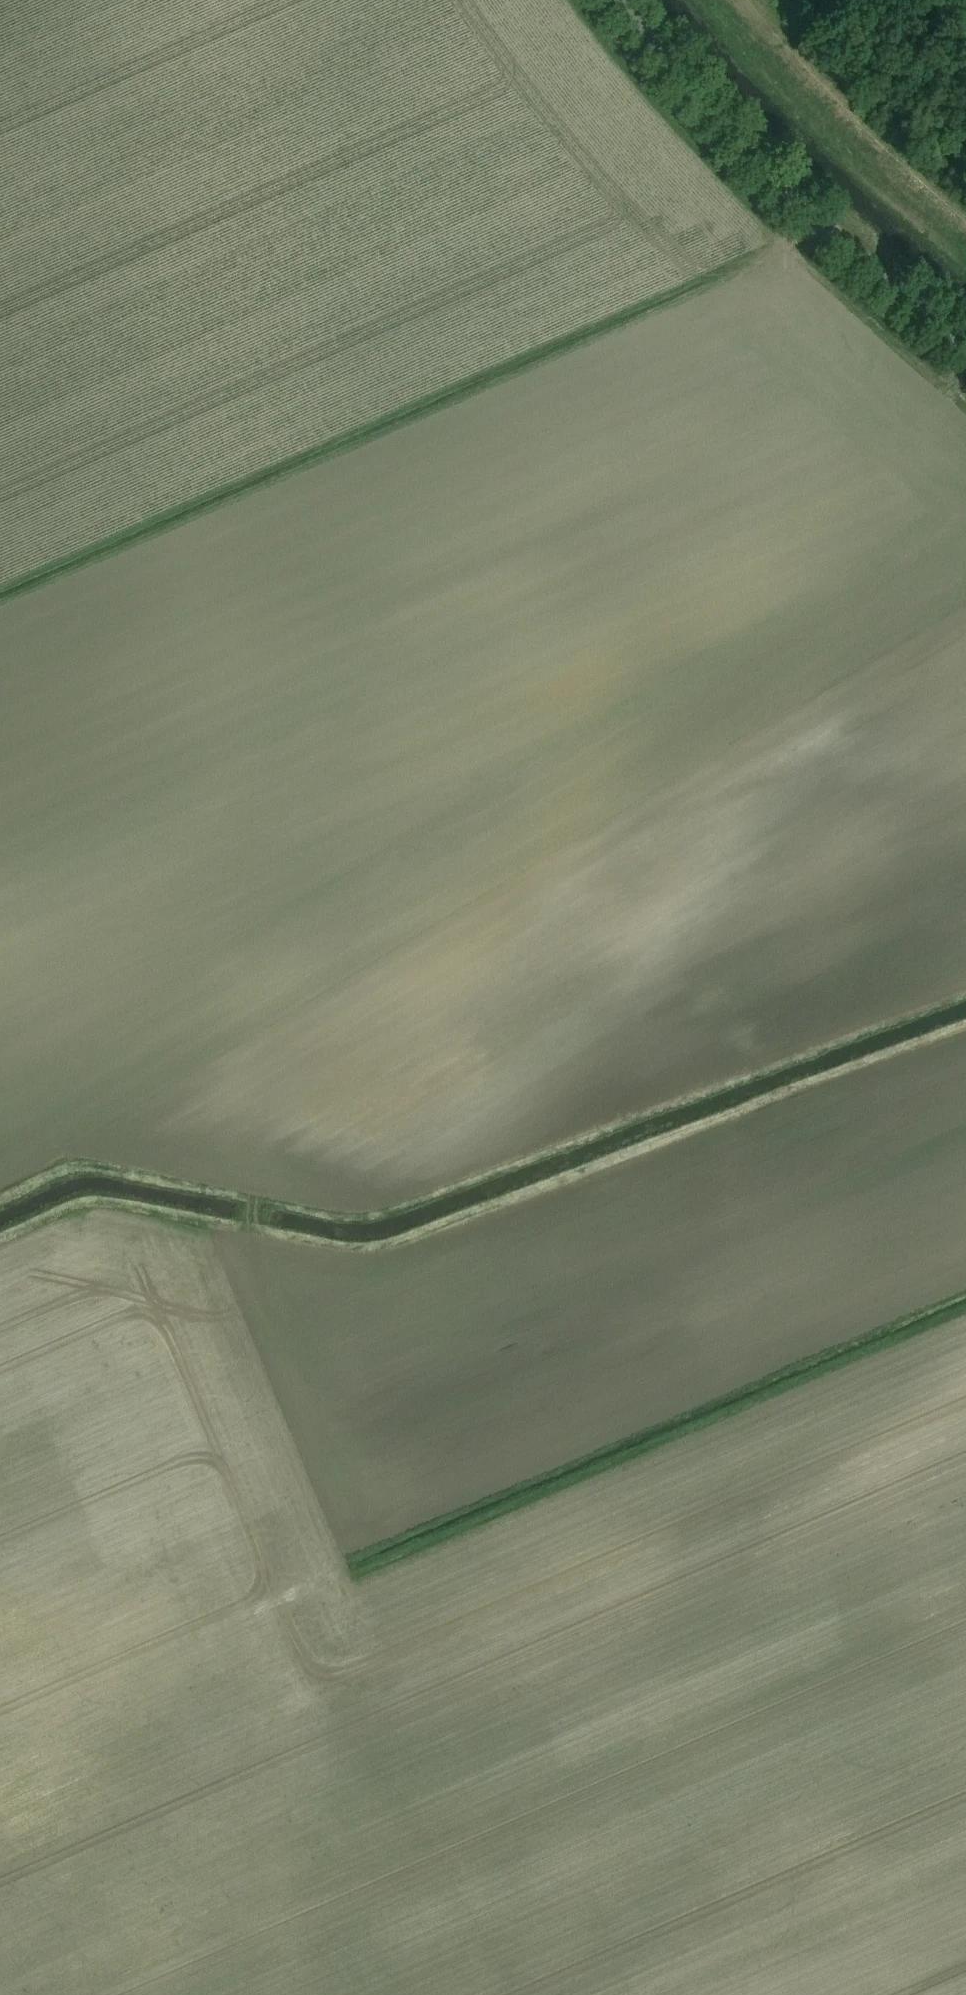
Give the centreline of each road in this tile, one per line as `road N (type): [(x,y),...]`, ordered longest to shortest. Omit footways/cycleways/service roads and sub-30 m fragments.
road 1 (unclassified): [(965,349),(739,142),(619,0)]

